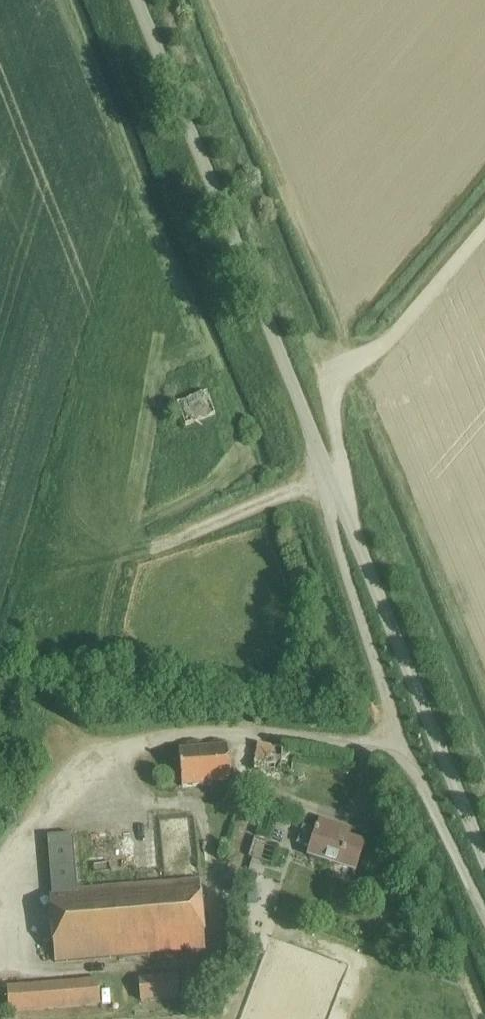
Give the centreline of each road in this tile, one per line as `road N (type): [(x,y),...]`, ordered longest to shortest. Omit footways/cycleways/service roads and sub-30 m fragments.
road 1 (unclassified): [(484,868),(137,0)]
road 2 (track): [(335,490),(333,380),(390,339),(484,228)]

